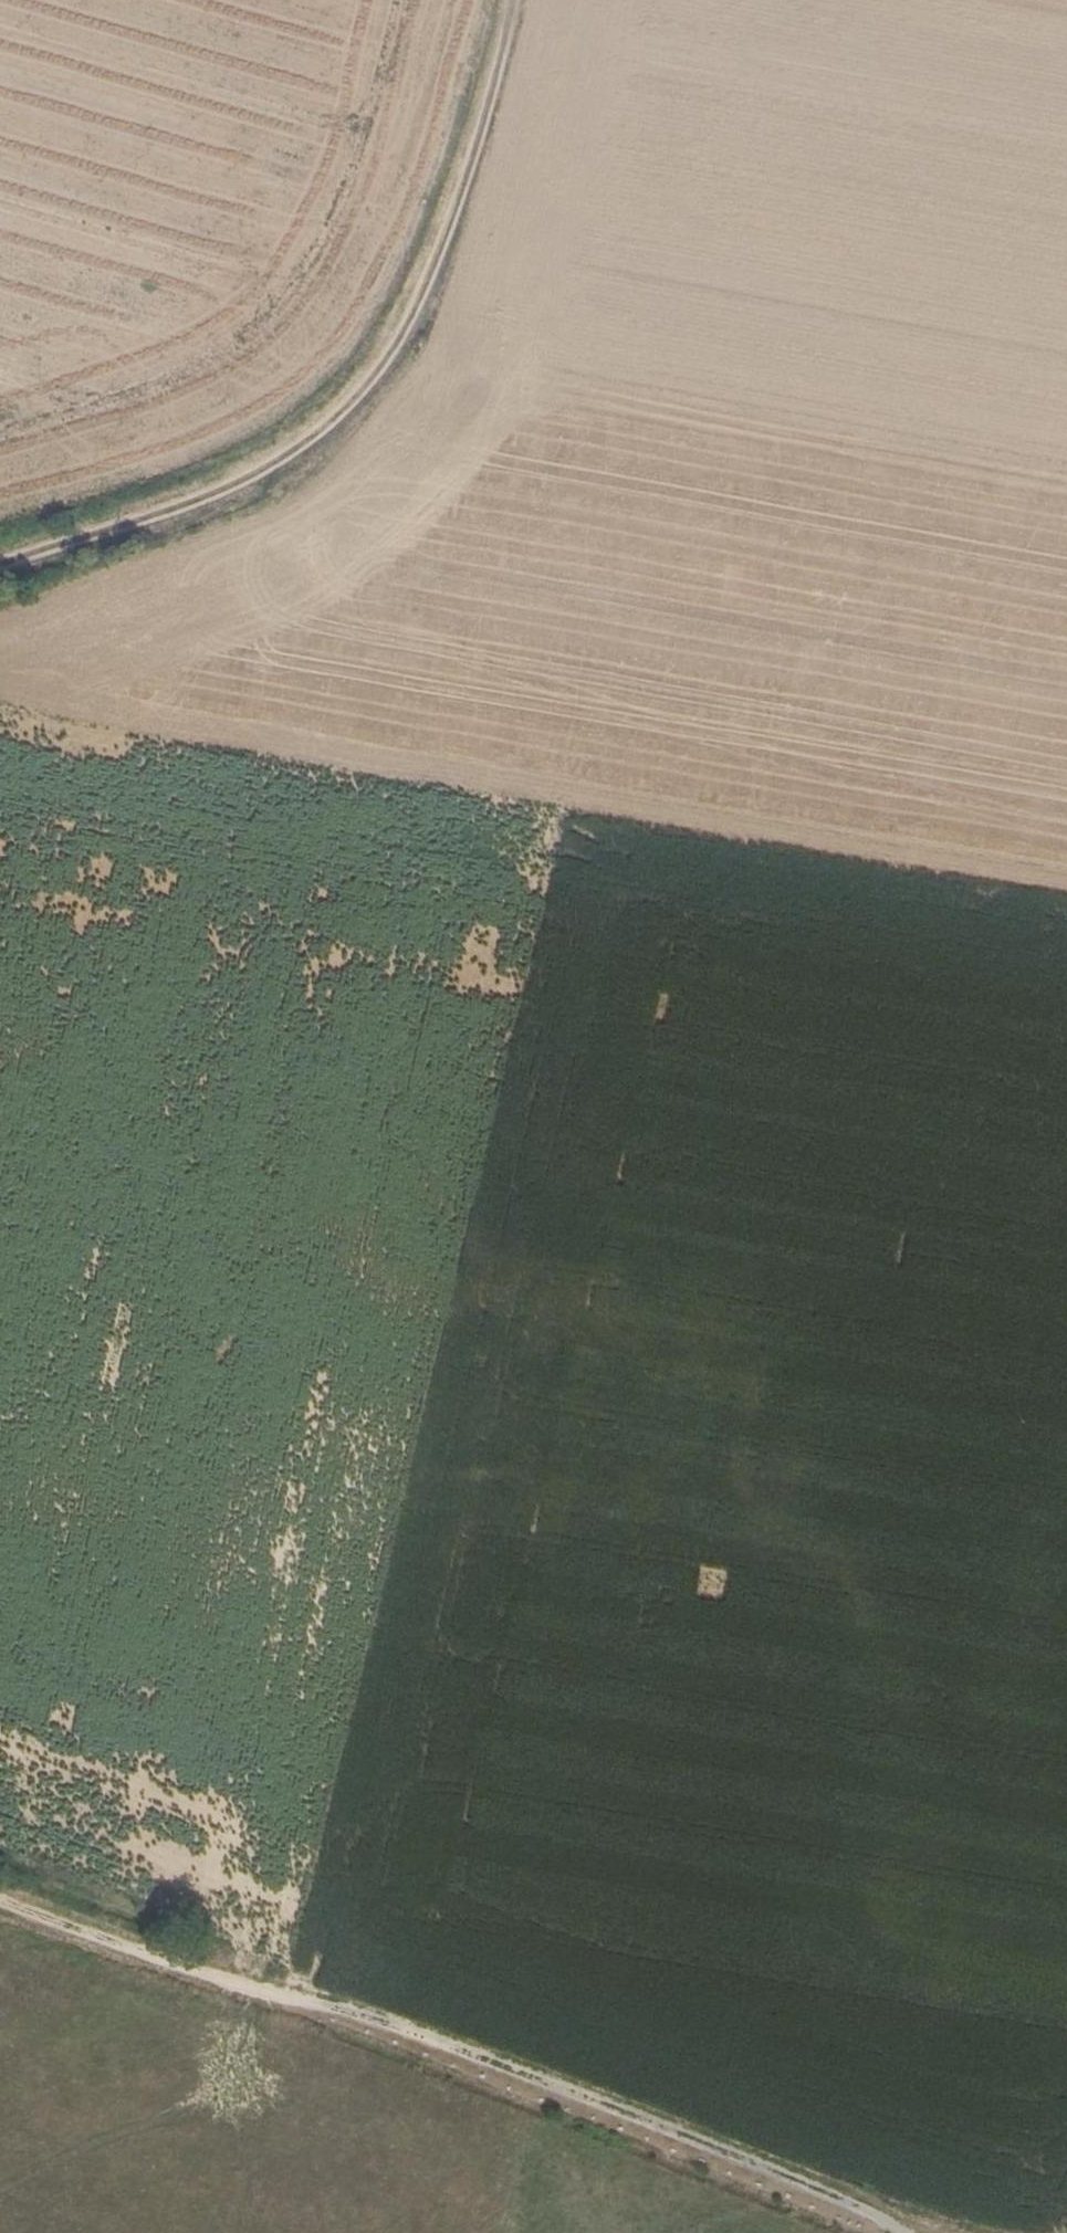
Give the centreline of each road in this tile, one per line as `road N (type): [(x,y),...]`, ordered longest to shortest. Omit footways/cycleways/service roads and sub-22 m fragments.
road 1 (track): [(891,2232),(864,2210),(0,1880)]
road 2 (track): [(509,0),(450,212),(399,335),(366,387),(326,430),(243,485),(0,568)]

